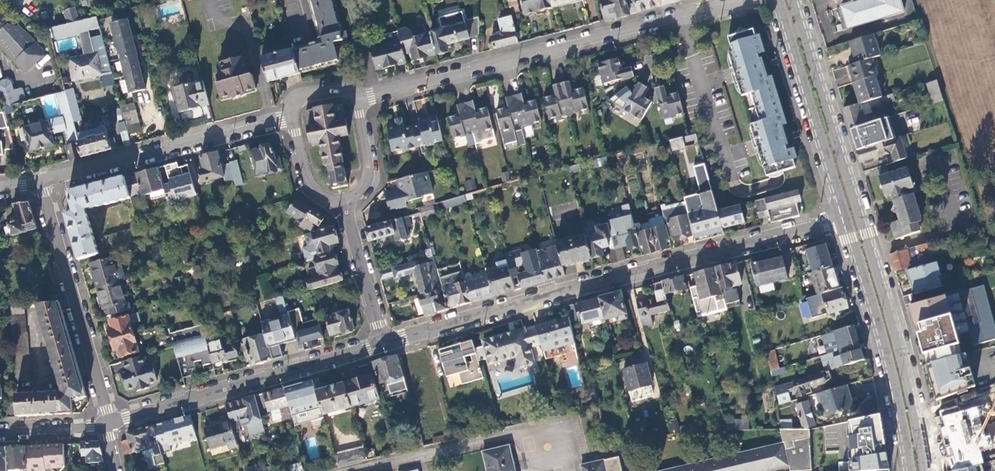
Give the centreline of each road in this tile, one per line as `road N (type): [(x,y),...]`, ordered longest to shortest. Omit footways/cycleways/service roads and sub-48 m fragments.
road 1 (secondary): [(924,470),(894,331),(795,0)]
road 2 (residential): [(384,344),(848,220)]
road 3 (residential): [(745,0),(361,94)]
road 4 (residential): [(109,422),(384,344)]
road 5 (residential): [(294,110),(42,184)]
road 6 (secondary): [(848,220),(890,360),(913,470)]
road 7 (residential): [(42,184),(109,422)]
road 8 (secondary): [(779,0),(848,220)]
road 9 (residential): [(384,344),(346,202)]
road 10 (residential): [(346,202),(370,174),(361,94)]

